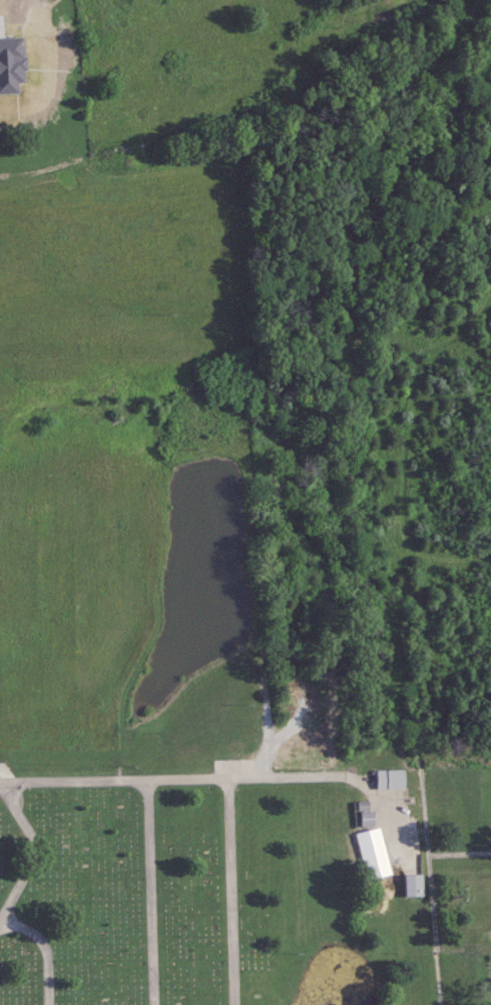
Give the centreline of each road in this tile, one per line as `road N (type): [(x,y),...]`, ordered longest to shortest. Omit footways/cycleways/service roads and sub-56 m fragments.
road 1 (residential): [(431,856),(443,1004)]

